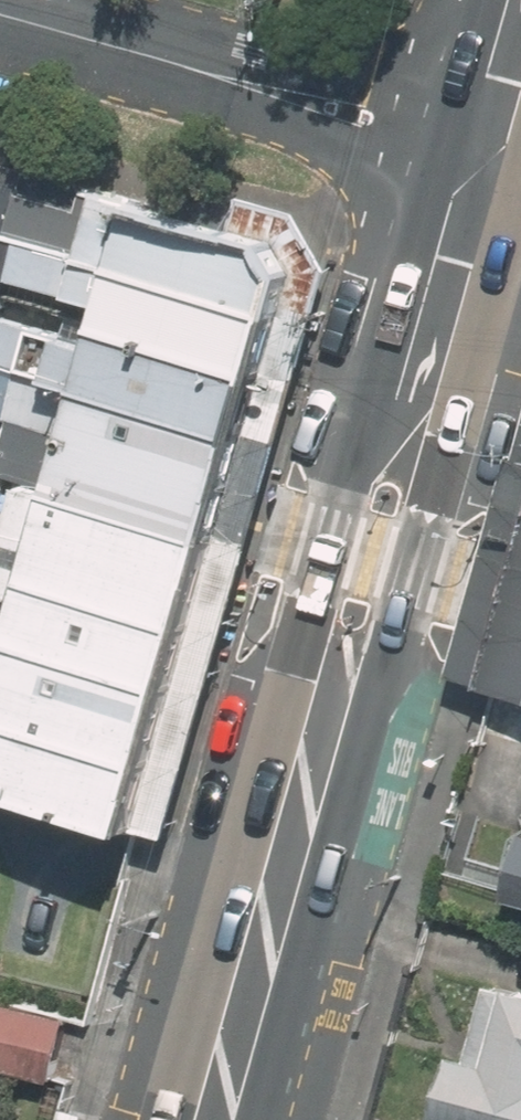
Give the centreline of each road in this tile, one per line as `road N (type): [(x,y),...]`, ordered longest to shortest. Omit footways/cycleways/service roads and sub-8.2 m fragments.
road 1 (primary): [(480,171),(213,1119)]
road 2 (tertiary): [(480,171),(393,128),(0,16)]
road 3 (primary): [(520,24),(480,171)]

